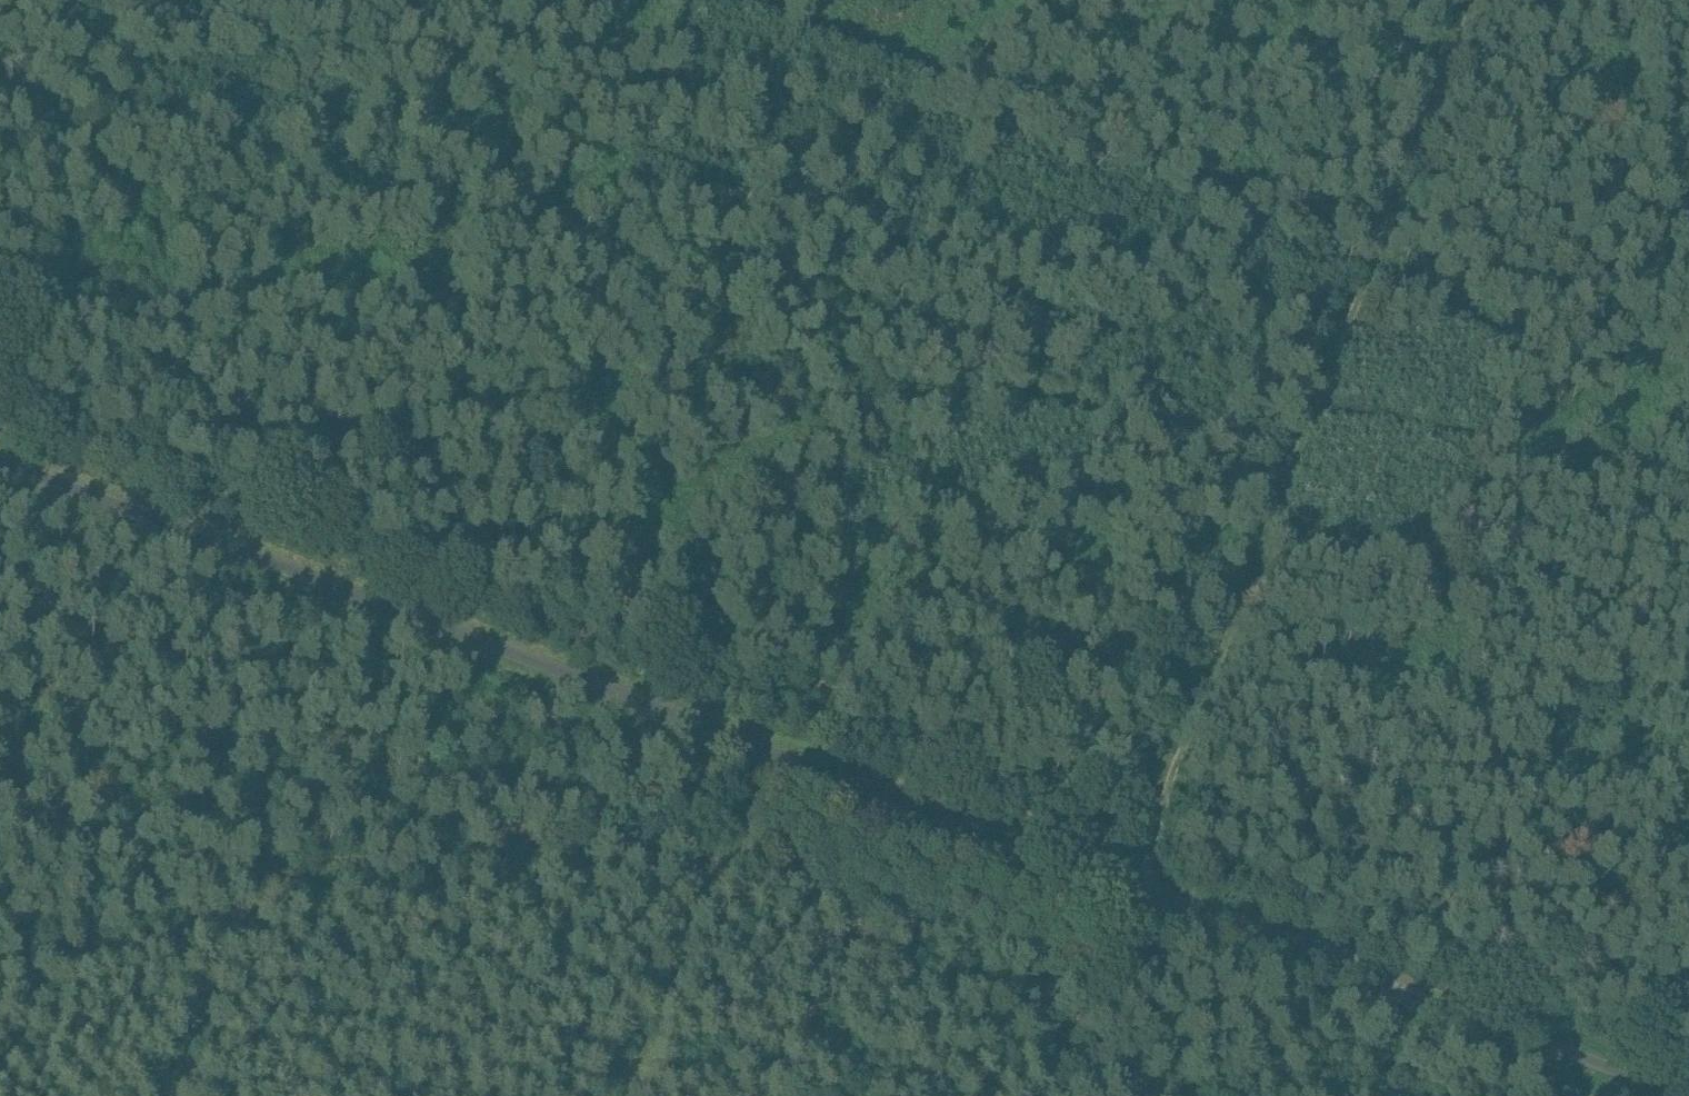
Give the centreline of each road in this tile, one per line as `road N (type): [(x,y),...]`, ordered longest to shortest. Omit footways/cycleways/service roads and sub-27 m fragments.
road 1 (track): [(1131,896),(0,465)]
road 2 (track): [(1131,896),(1480,0)]
road 3 (track): [(1640,1095),(1131,896)]
road 4 (track): [(1131,896),(1055,1095)]

